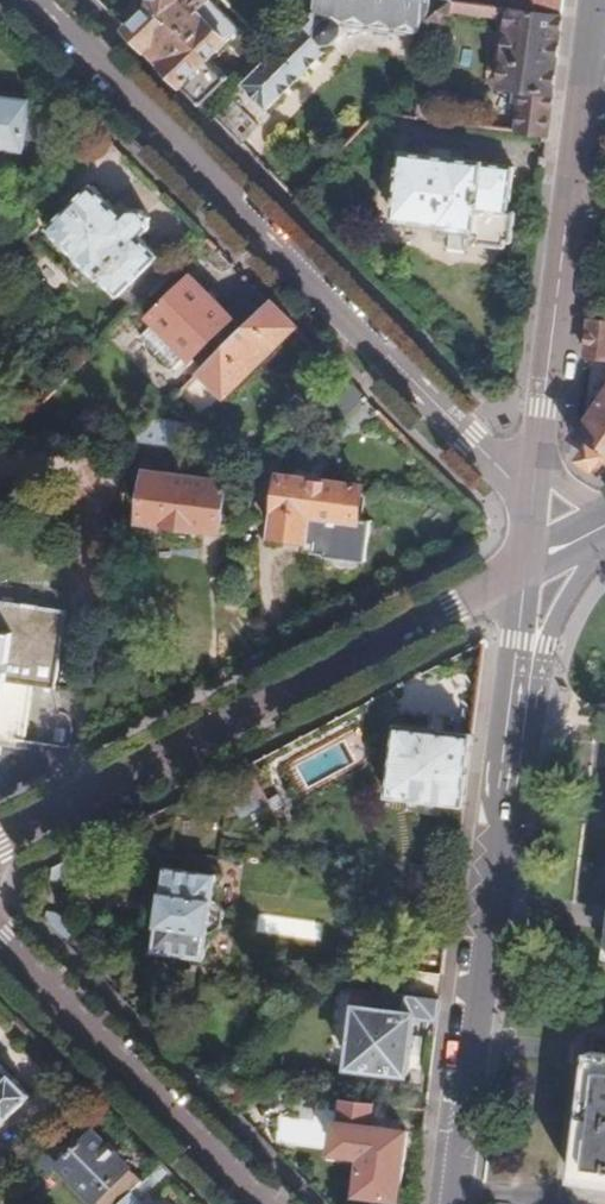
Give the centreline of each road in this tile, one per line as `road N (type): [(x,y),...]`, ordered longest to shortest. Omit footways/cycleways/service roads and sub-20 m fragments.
road 1 (residential): [(29,0),(533,499)]
road 2 (tertiary): [(0,847),(526,564)]
road 3 (tertiary): [(449,1203),(515,655)]
road 4 (tertiary): [(537,471),(595,0)]
road 5 (tertiary): [(0,928),(265,1203)]
road 6 (tertiary): [(515,655),(541,643),(604,532)]

